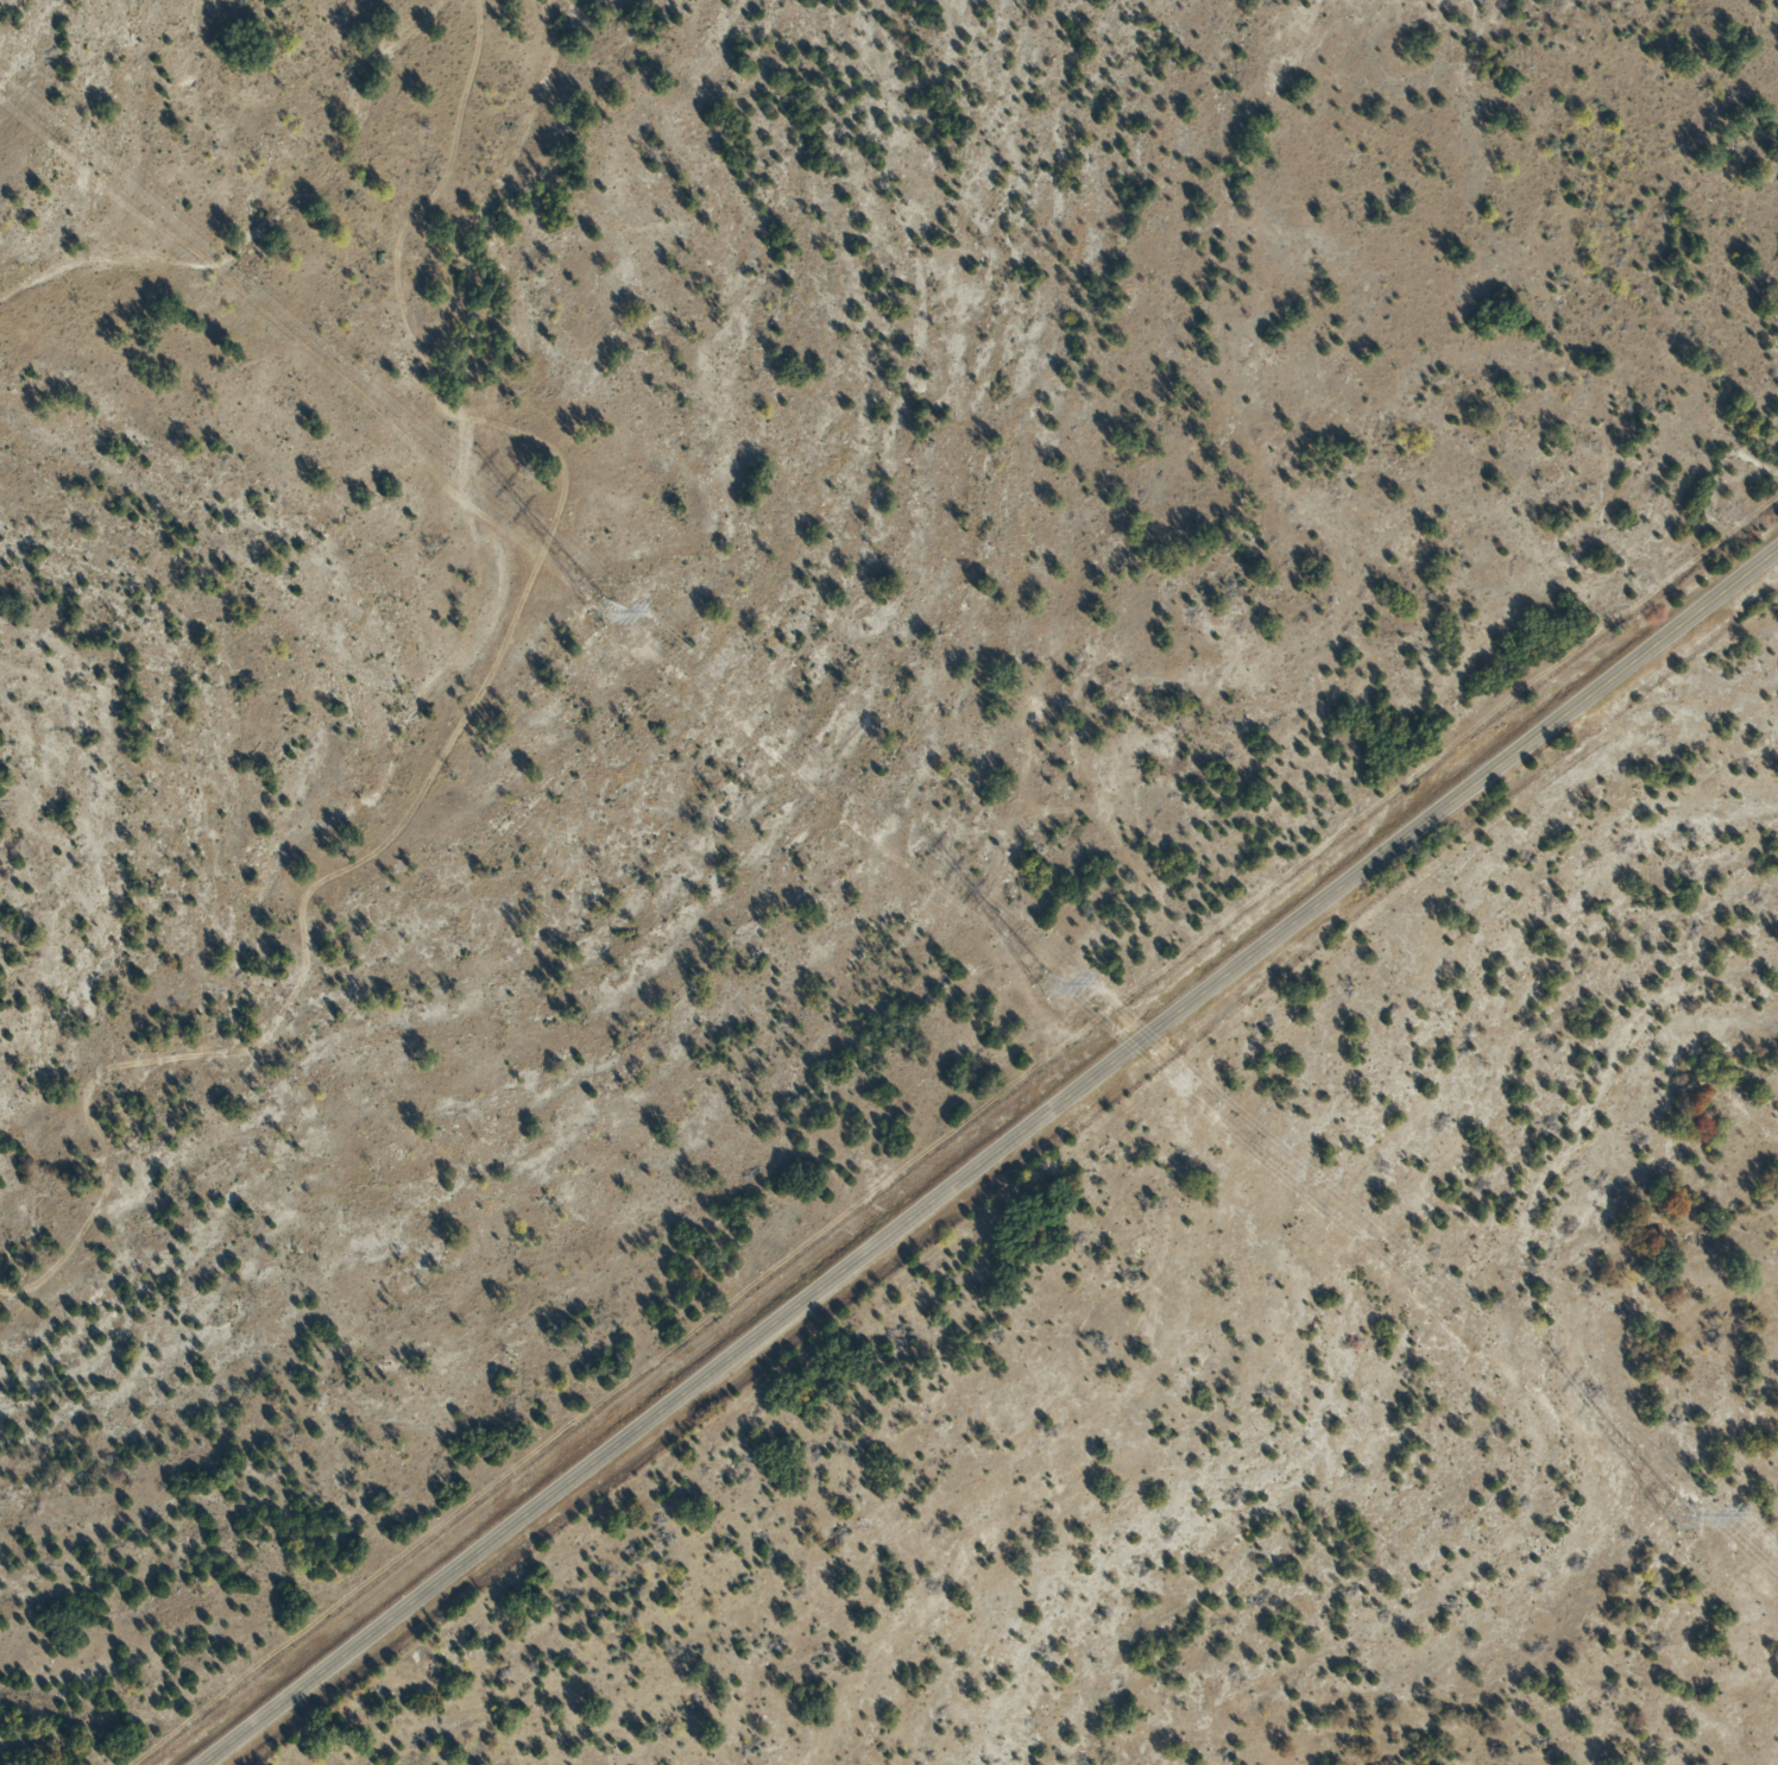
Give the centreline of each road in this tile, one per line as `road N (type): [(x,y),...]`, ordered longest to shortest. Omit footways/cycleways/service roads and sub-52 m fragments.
road 1 (secondary): [(208,1764),(1777,553)]

